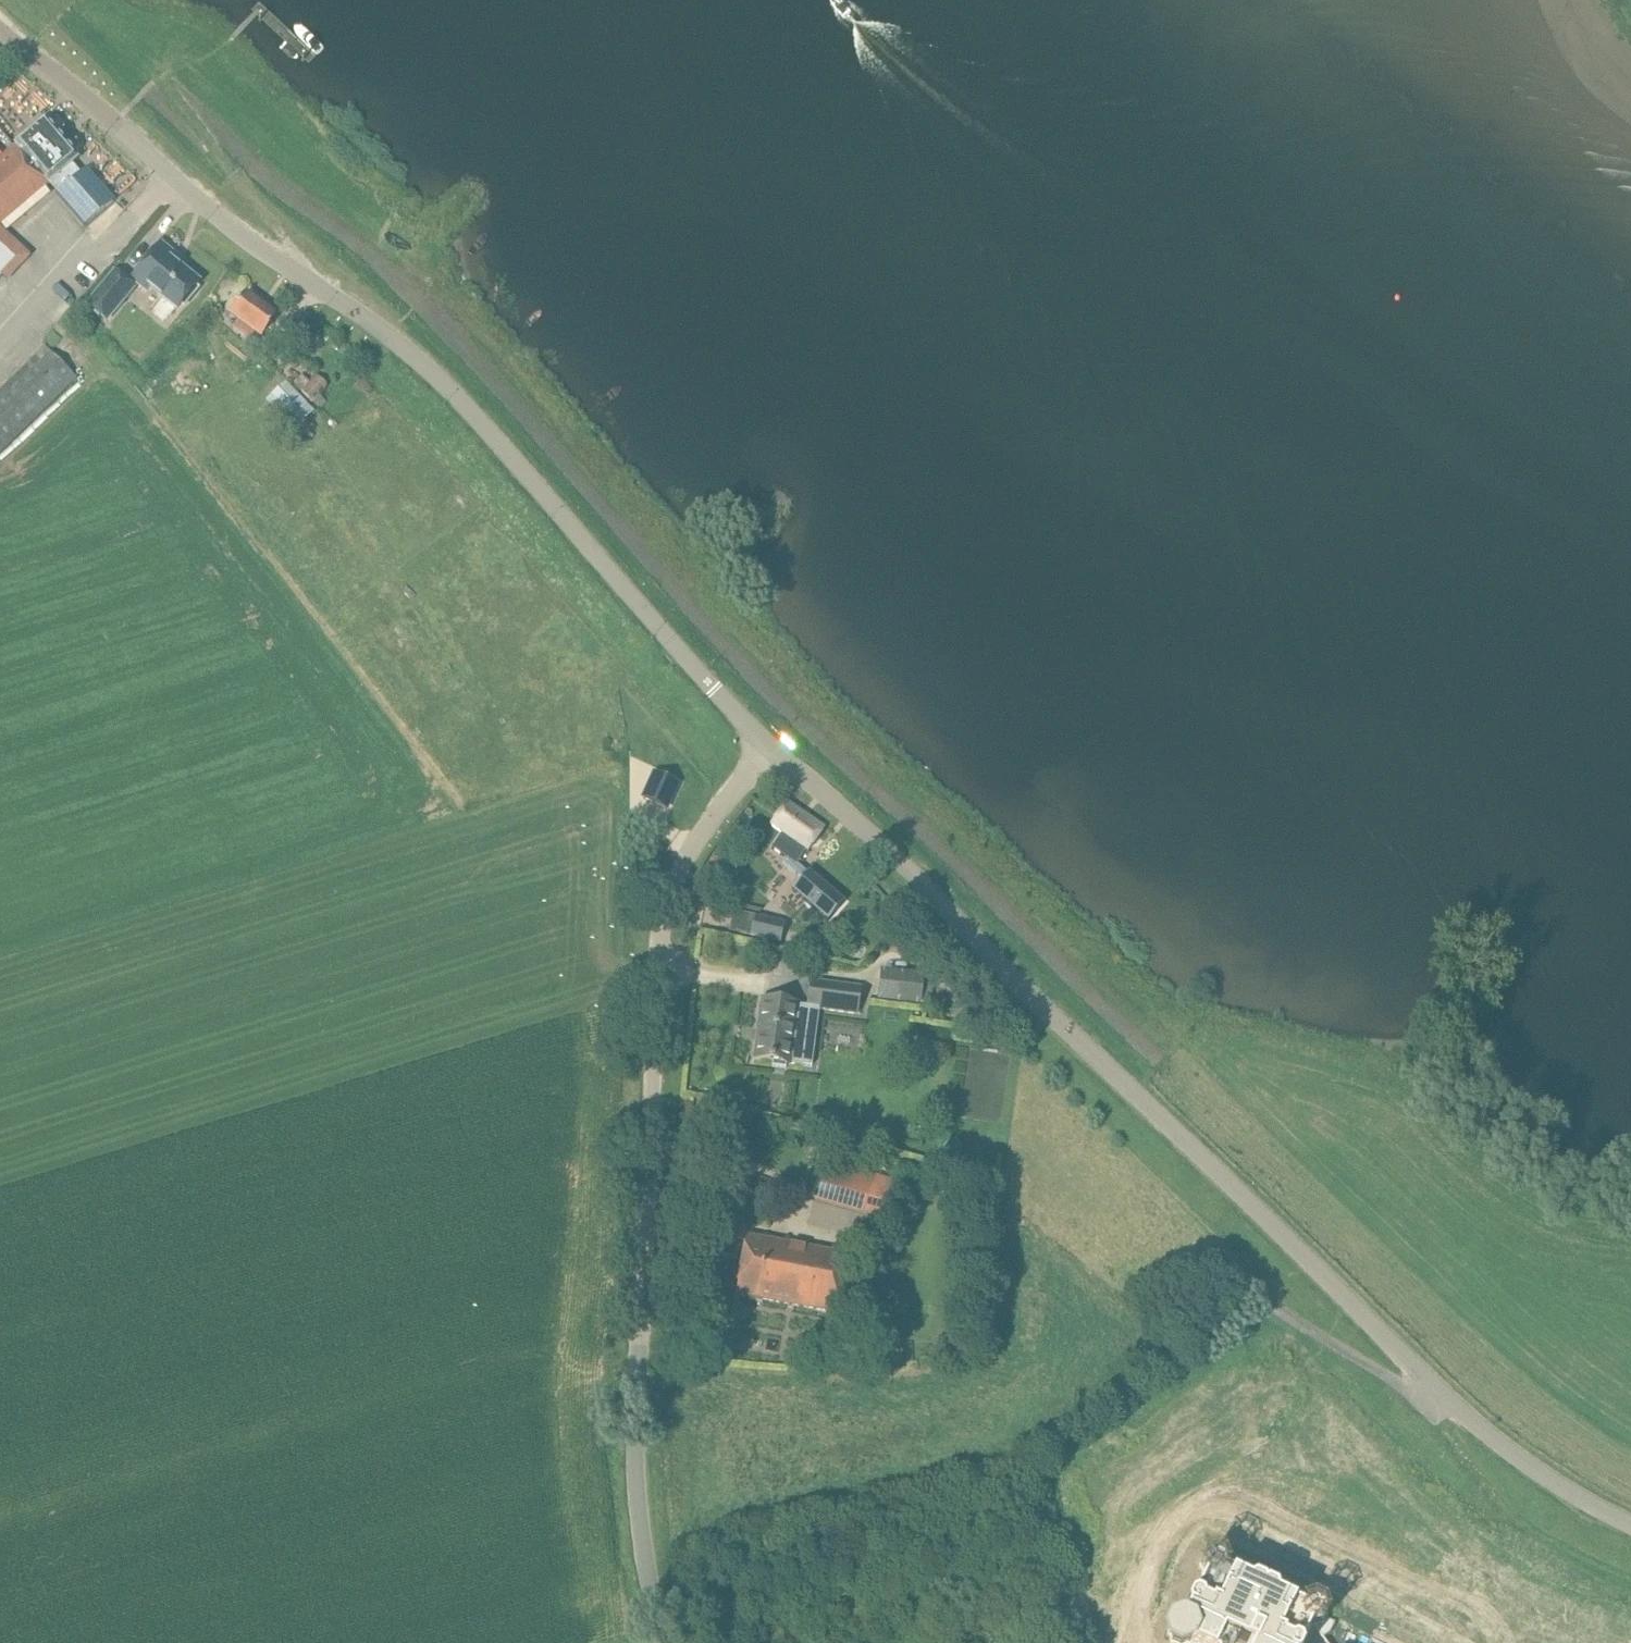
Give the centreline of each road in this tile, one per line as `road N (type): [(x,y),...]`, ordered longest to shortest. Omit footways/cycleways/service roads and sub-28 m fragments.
road 1 (tertiary): [(1630,1526),(1556,1484),(1440,1394),(866,830),(772,748)]
road 2 (tertiary): [(772,748),(450,391),(375,326),(258,246),(0,33)]
road 3 (unclassified): [(660,1642),(637,1503),(637,1423),(663,922),(678,867),(772,748)]

